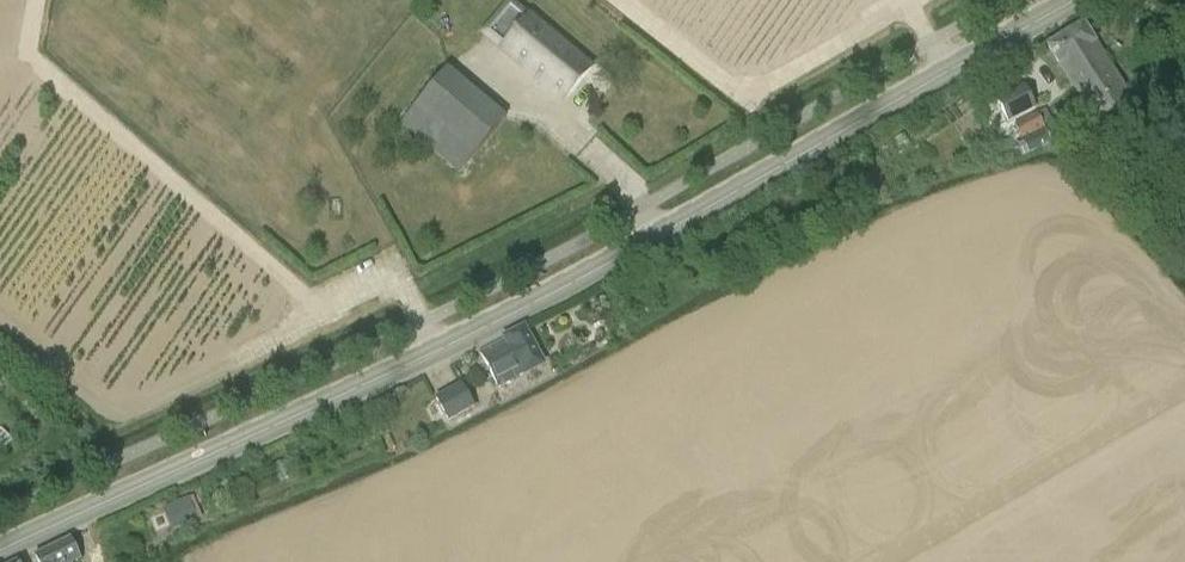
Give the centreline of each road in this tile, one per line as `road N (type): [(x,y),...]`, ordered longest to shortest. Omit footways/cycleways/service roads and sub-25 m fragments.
road 1 (secondary): [(0,550),(633,258),(1081,0)]

